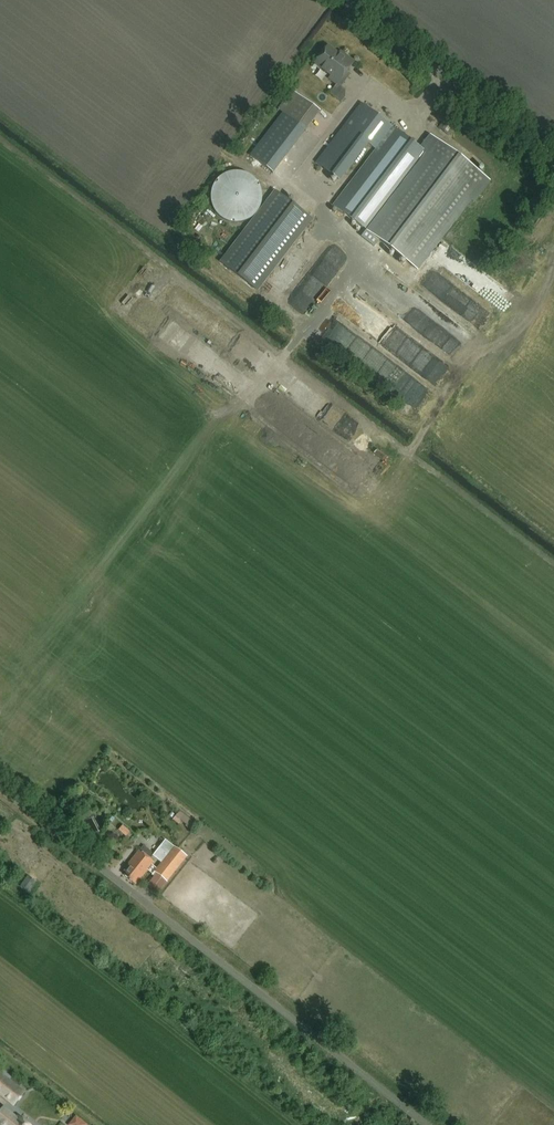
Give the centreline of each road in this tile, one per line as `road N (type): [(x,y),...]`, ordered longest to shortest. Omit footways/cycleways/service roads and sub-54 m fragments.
road 1 (unclassified): [(425,1124),(0,790)]
road 2 (unclassified): [(553,158),(344,0)]

